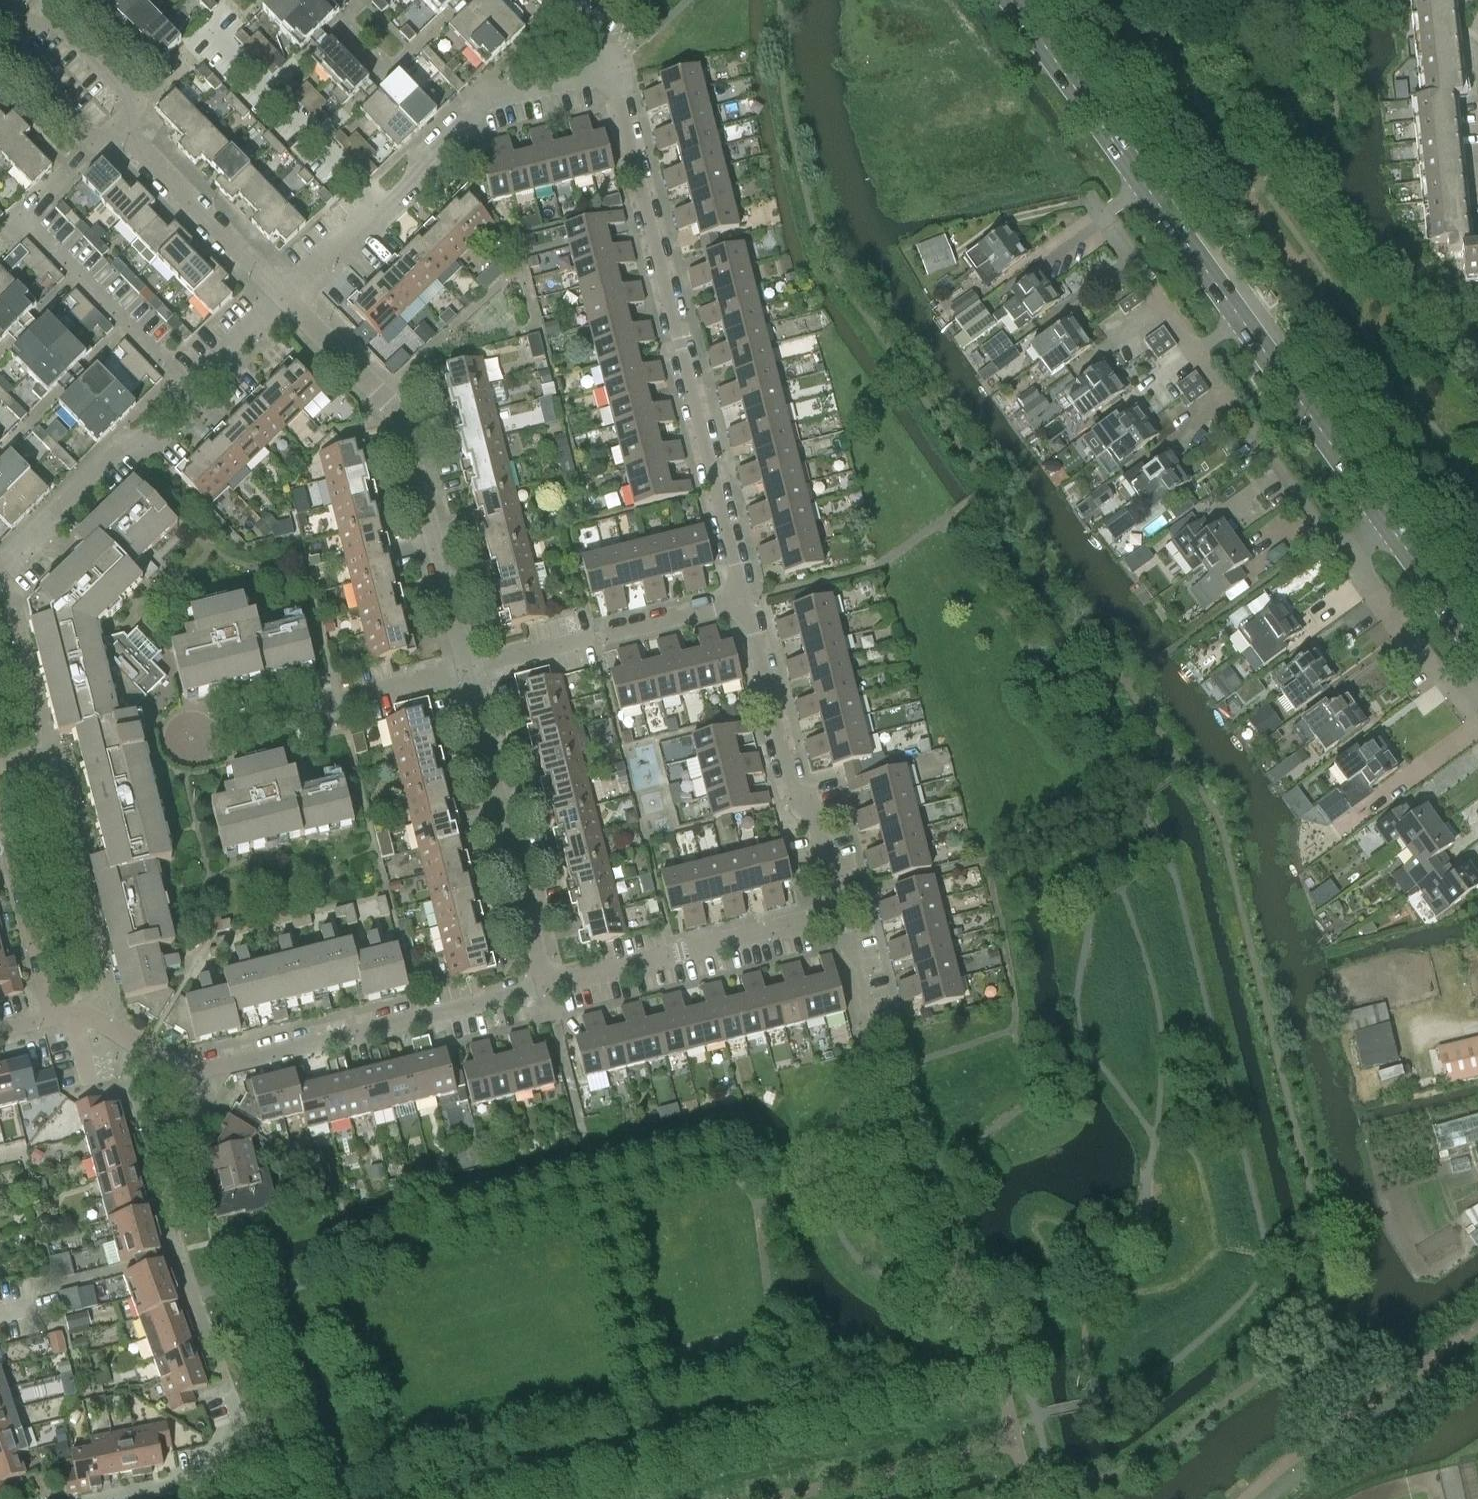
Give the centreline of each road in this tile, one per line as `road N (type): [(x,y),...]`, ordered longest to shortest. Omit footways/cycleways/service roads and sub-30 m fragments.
road 1 (residential): [(741,603),(614,72)]
road 2 (residential): [(465,670),(404,418),(284,292)]
road 3 (residential): [(131,1039),(202,1074),(546,990)]
road 4 (residential): [(191,389),(24,222),(98,141)]
road 5 (residential): [(378,206),(216,37),(136,105)]
road 6 (residential): [(546,990),(465,670)]
road 7 (residential): [(838,913),(817,826),(791,788),(741,603)]
road 8 (residential): [(546,990),(838,913)]
road 9 (residential): [(465,670),(741,603)]
road 10 (residential): [(191,740),(465,670)]
road 11 (residential): [(378,206),(480,110),(614,72)]
road 12 (residential): [(0,566),(99,465),(191,389)]
road 13 (residential): [(1195,352),(1348,556)]
road 14 (secondary): [(1387,524),(1239,318)]
road 15 (residential): [(56,1021),(0,789)]
road 16 (residential): [(106,1498),(231,1471),(245,1448),(224,1378)]
road 17 (secondary): [(1142,185),(1011,0)]
road 18 (residential): [(284,292),(130,135)]
road 19 (residential): [(173,1248),(127,1067),(131,1039)]
road 20 (residential): [(1142,185),(1112,208),(1110,222),(1195,352)]
road 21 (residential): [(1348,556),(1453,691),(1477,689)]
road 22 (secondary): [(1239,318),(1142,185)]
road 23 (secondary): [(1477,649),(1387,524)]
road 24 (residential): [(136,105),(67,34),(25,32)]
road 25 (residential): [(25,32),(28,70),(98,141)]
road 26 (residential): [(191,389),(284,292)]
road 27 (residential): [(284,292),(378,206)]

